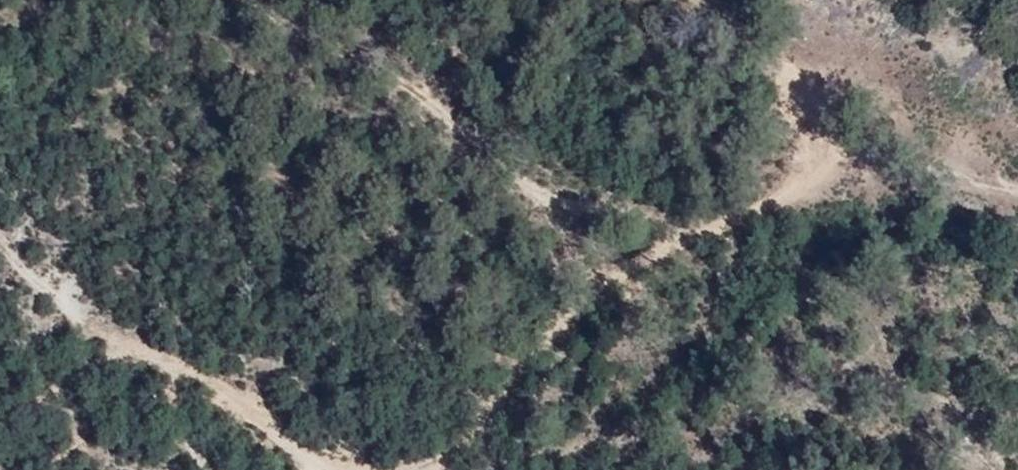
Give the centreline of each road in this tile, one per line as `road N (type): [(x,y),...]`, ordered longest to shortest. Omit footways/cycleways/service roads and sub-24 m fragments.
road 1 (track): [(423,469),(440,467),(524,381),(595,265),(712,234),(777,181),(843,162)]
road 2 (track): [(0,418),(57,383),(127,360),(175,370),(240,404),(276,440),(352,469)]
road 3 (track): [(728,0),(774,45),(843,162),(1017,200)]

